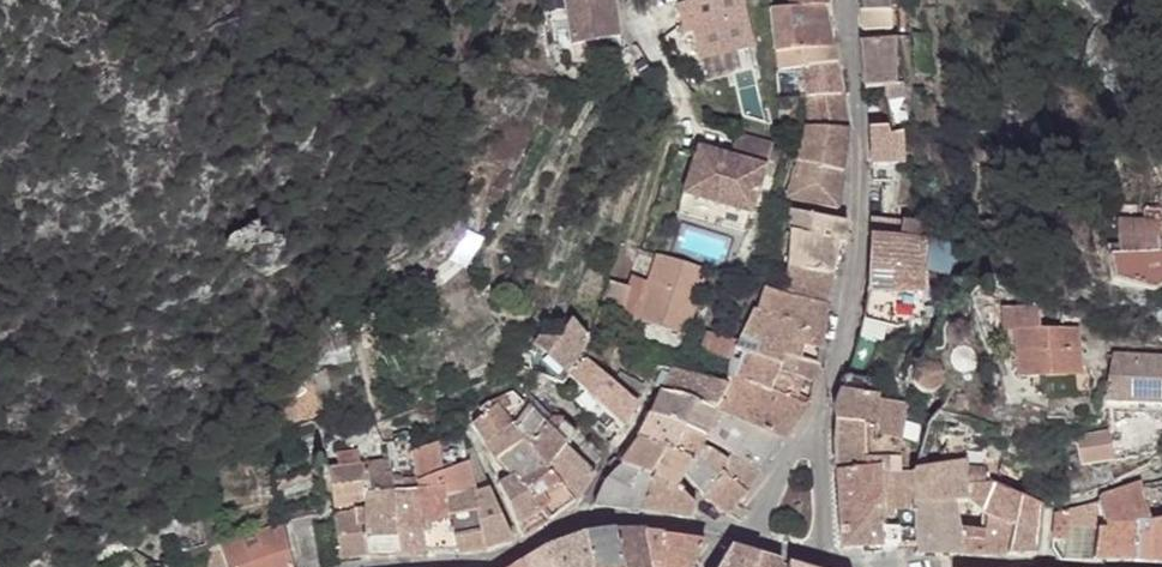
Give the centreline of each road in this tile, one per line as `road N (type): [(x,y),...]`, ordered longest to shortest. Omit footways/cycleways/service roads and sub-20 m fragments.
road 1 (tertiary): [(853,0),(860,185),(845,327),(818,409)]
road 2 (unclassified): [(727,535),(633,518),(582,523),(491,566),(427,566)]
road 3 (tertiary): [(818,409),(727,535)]
road 4 (tertiary): [(830,561),(818,409)]

